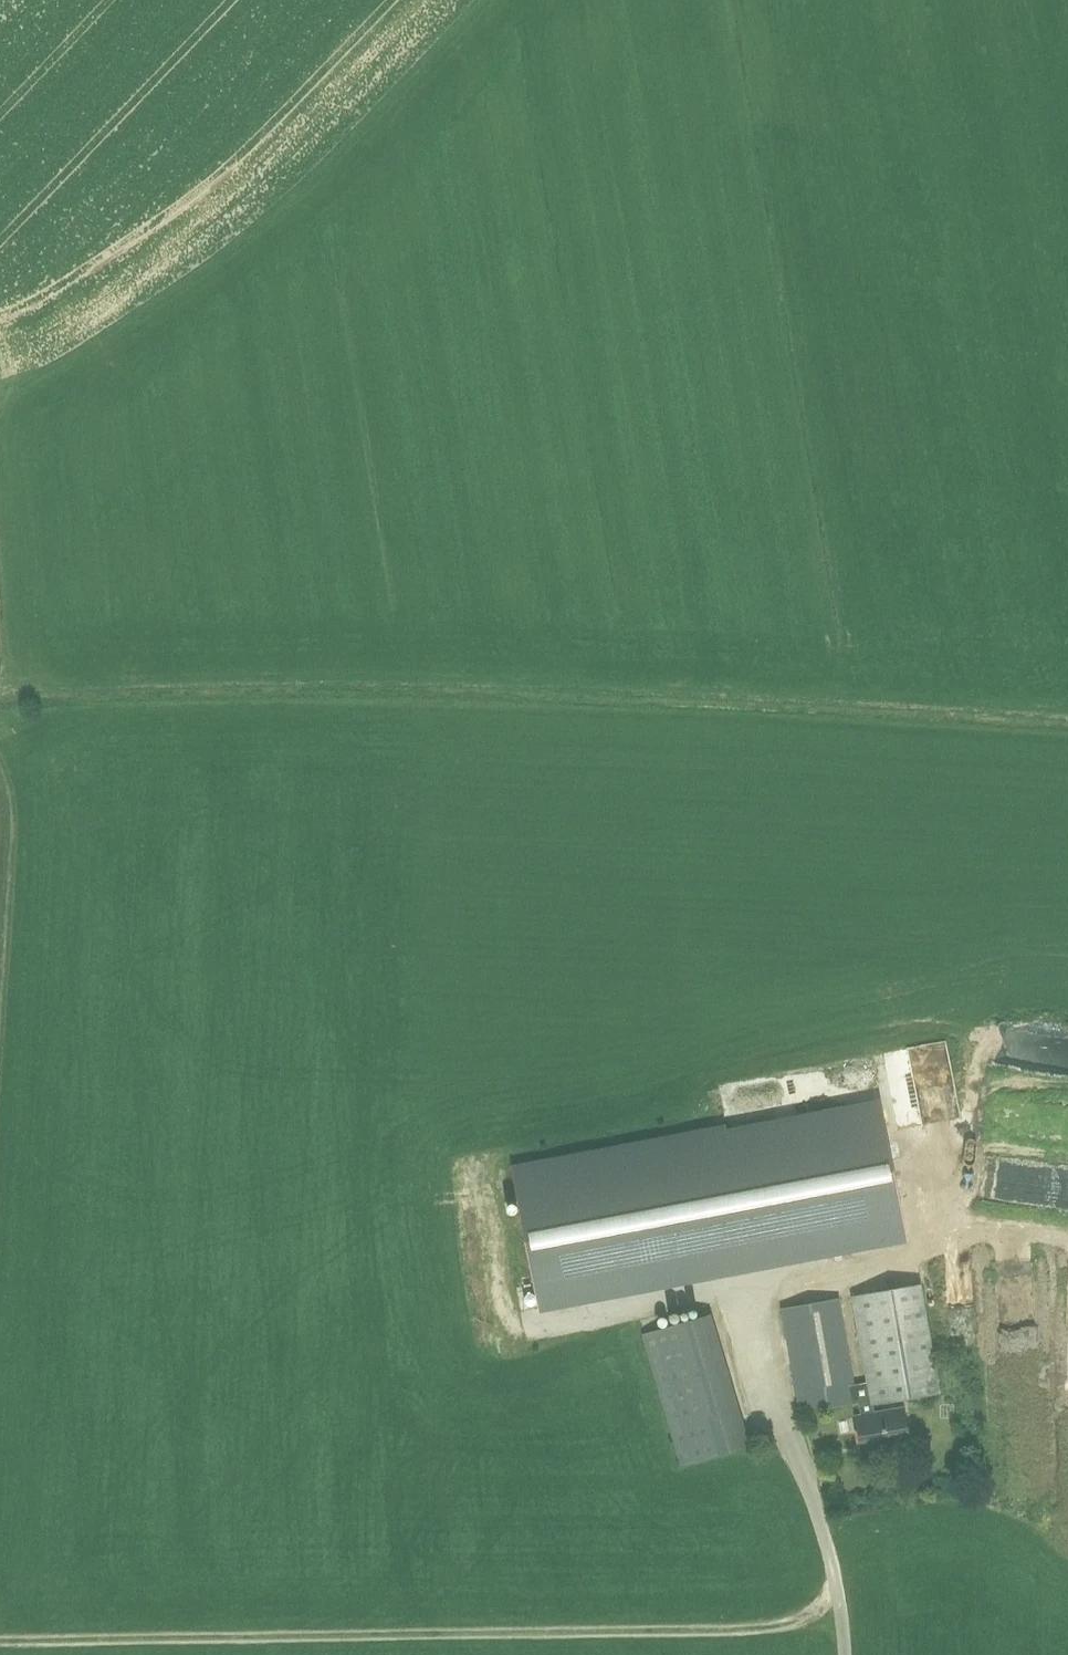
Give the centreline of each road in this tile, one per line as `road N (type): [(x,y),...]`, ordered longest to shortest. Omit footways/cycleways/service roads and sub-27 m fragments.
road 1 (track): [(837,1584),(809,1615),(740,1629),(0,1640)]

